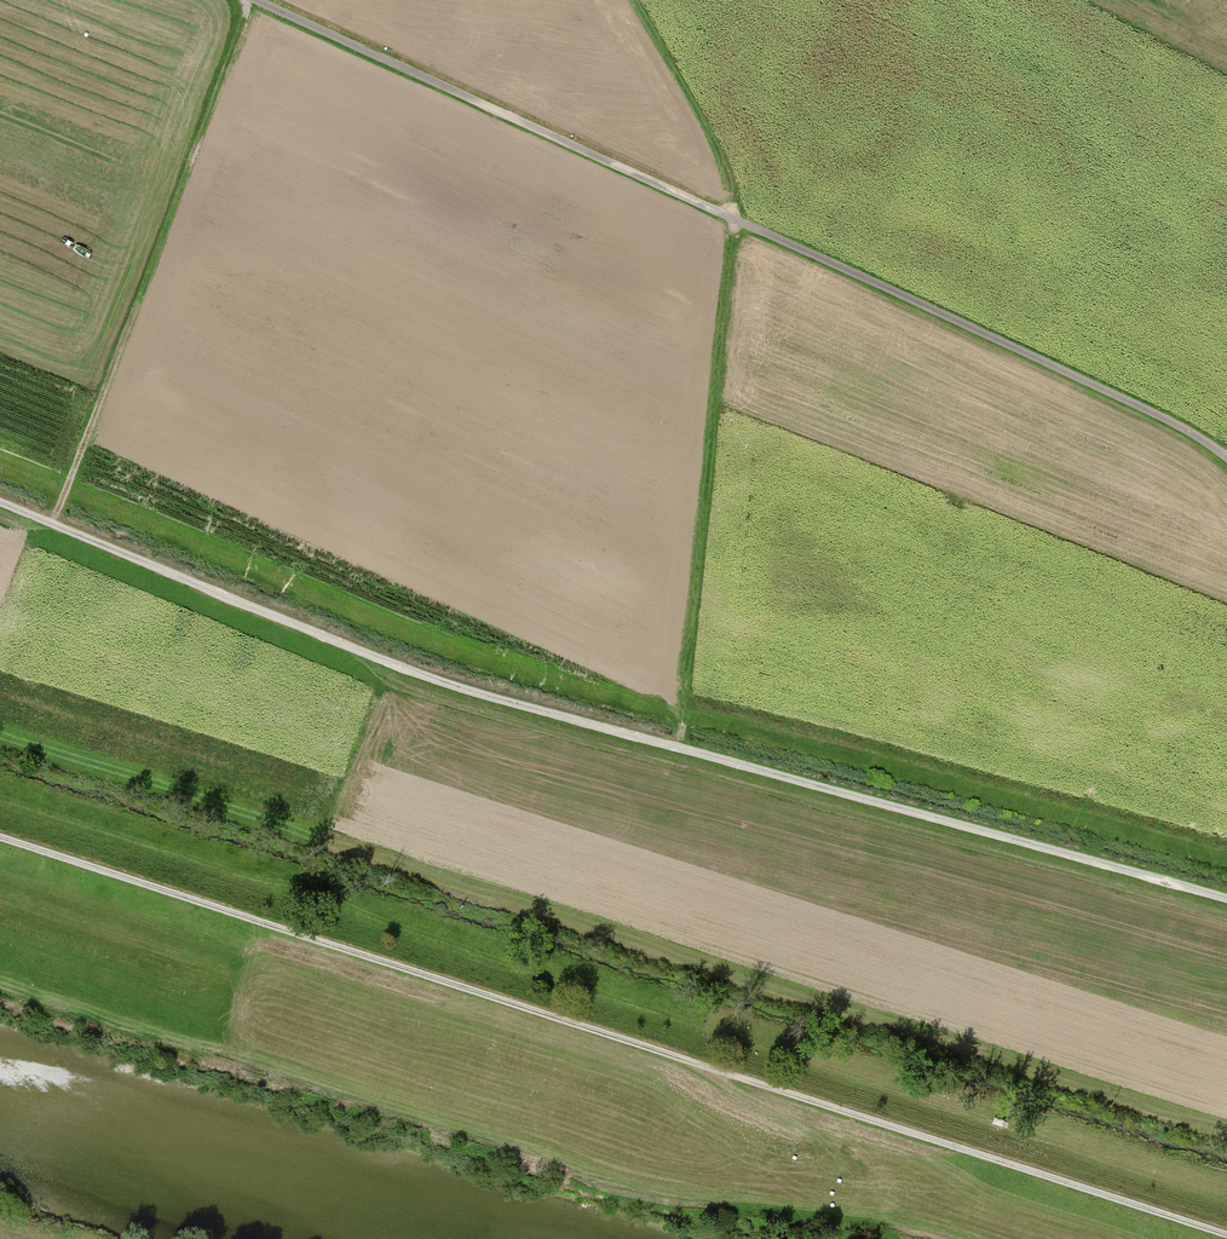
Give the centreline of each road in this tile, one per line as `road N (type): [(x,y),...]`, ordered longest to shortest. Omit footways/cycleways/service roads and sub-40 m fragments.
road 1 (track): [(1226,904),(417,673),(0,502)]
road 2 (track): [(1226,1237),(0,838)]
road 3 (track): [(1226,458),(1163,419),(252,0)]
road 4 (track): [(679,748),(738,196),(633,0)]
road 5 (track): [(251,0),(54,524)]

